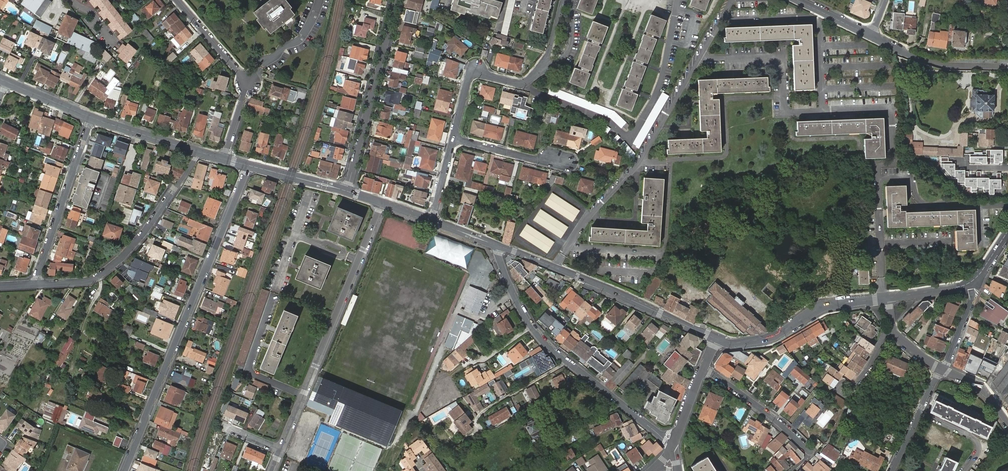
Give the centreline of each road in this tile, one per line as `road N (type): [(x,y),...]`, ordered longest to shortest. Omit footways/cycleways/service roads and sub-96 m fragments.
road 1 (residential): [(248,164),(124,470)]
road 2 (residential): [(731,0),(636,164),(554,267)]
road 3 (residential): [(491,243),(532,326),(672,444)]
road 4 (residential): [(201,151),(137,242),(100,276),(35,285)]
road 5 (residential): [(347,191),(396,0)]
road 6 (residential): [(225,158),(247,83),(177,0)]
road 7 (tertiary): [(554,267),(718,339)]
road 8 (tertiary): [(718,339),(766,339),(828,305),(887,298)]
road 9 (residential): [(92,117),(35,285)]
road 10 (residential): [(795,470),(811,453),(705,365)]
road 11 (residential): [(360,262),(303,395)]
road 12 (residential): [(870,36),(947,66),(1007,67)]
road 13 (residential): [(538,73),(517,83),(472,70),(453,139)]
road 14 (residential): [(271,298),(248,373),(303,395)]

